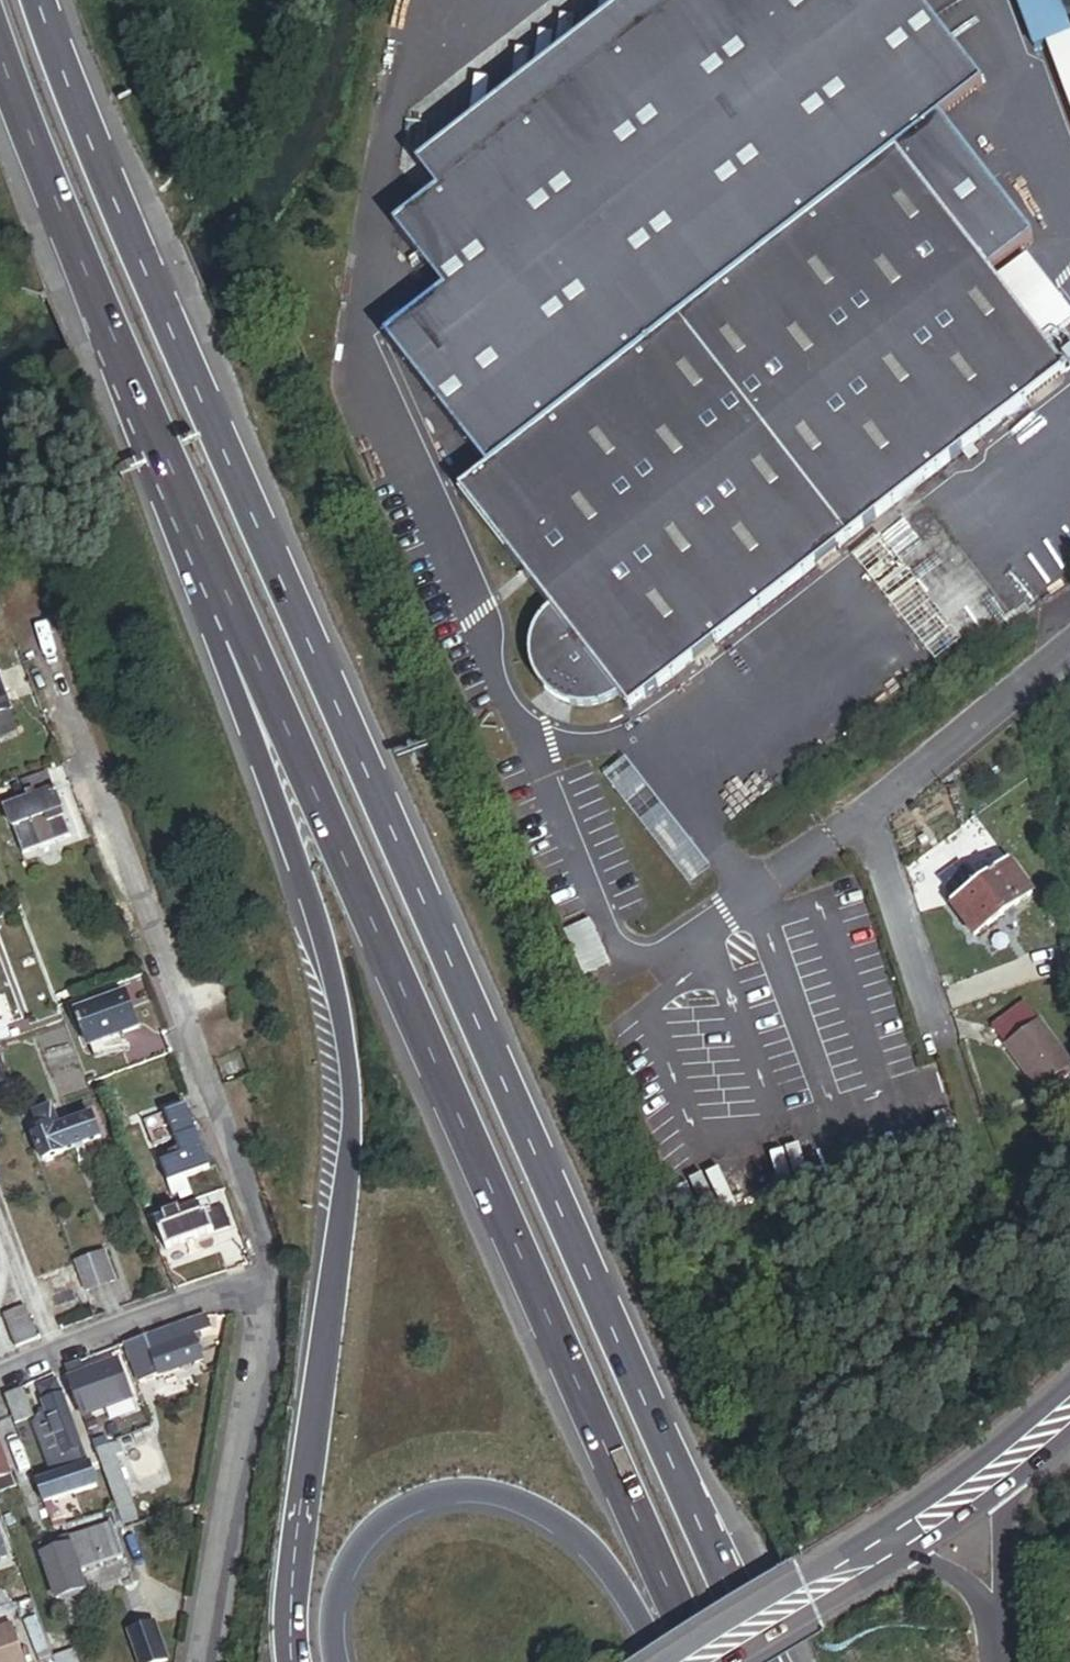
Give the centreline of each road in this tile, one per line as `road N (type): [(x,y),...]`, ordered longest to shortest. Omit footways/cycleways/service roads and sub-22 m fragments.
road 1 (trunk): [(762,1661),(85,132),(36,0)]
road 2 (trunk): [(165,462),(702,1661)]
road 3 (trunk): [(165,462),(327,966),(341,1032),(349,1137),(293,1598),(297,1661)]
road 4 (residential): [(272,1281),(36,660)]
road 5 (trunk): [(337,1661),(338,1601),(358,1550),(419,1502),(476,1494),(514,1500),(584,1540),(666,1661)]
road 6 (residential): [(935,1032),(864,818),(1069,646)]
road 7 (trunk): [(0,59),(165,462)]
road 8 (residential): [(205,1661),(272,1281)]
road 9 (residential): [(272,1281),(0,1379)]
road 10 (tertiary): [(901,1540),(710,1661)]
road 11 (trunk): [(1002,1661),(1007,1461)]
road 12 (trunk): [(1001,1661),(967,1586),(901,1540)]
road 13 (tertiary): [(1007,1461),(901,1540)]

